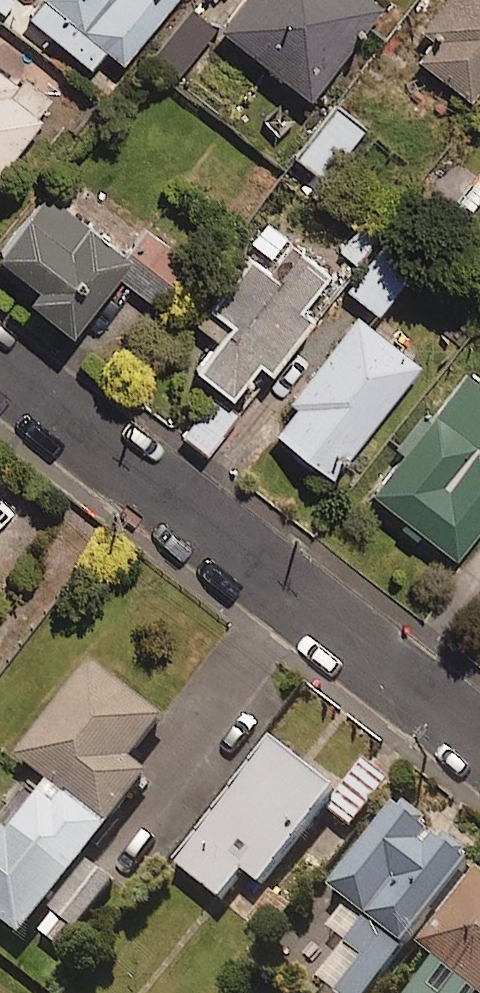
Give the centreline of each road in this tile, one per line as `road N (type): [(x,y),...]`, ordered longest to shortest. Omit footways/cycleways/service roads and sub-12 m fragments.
road 1 (residential): [(0,368),(479,739)]

